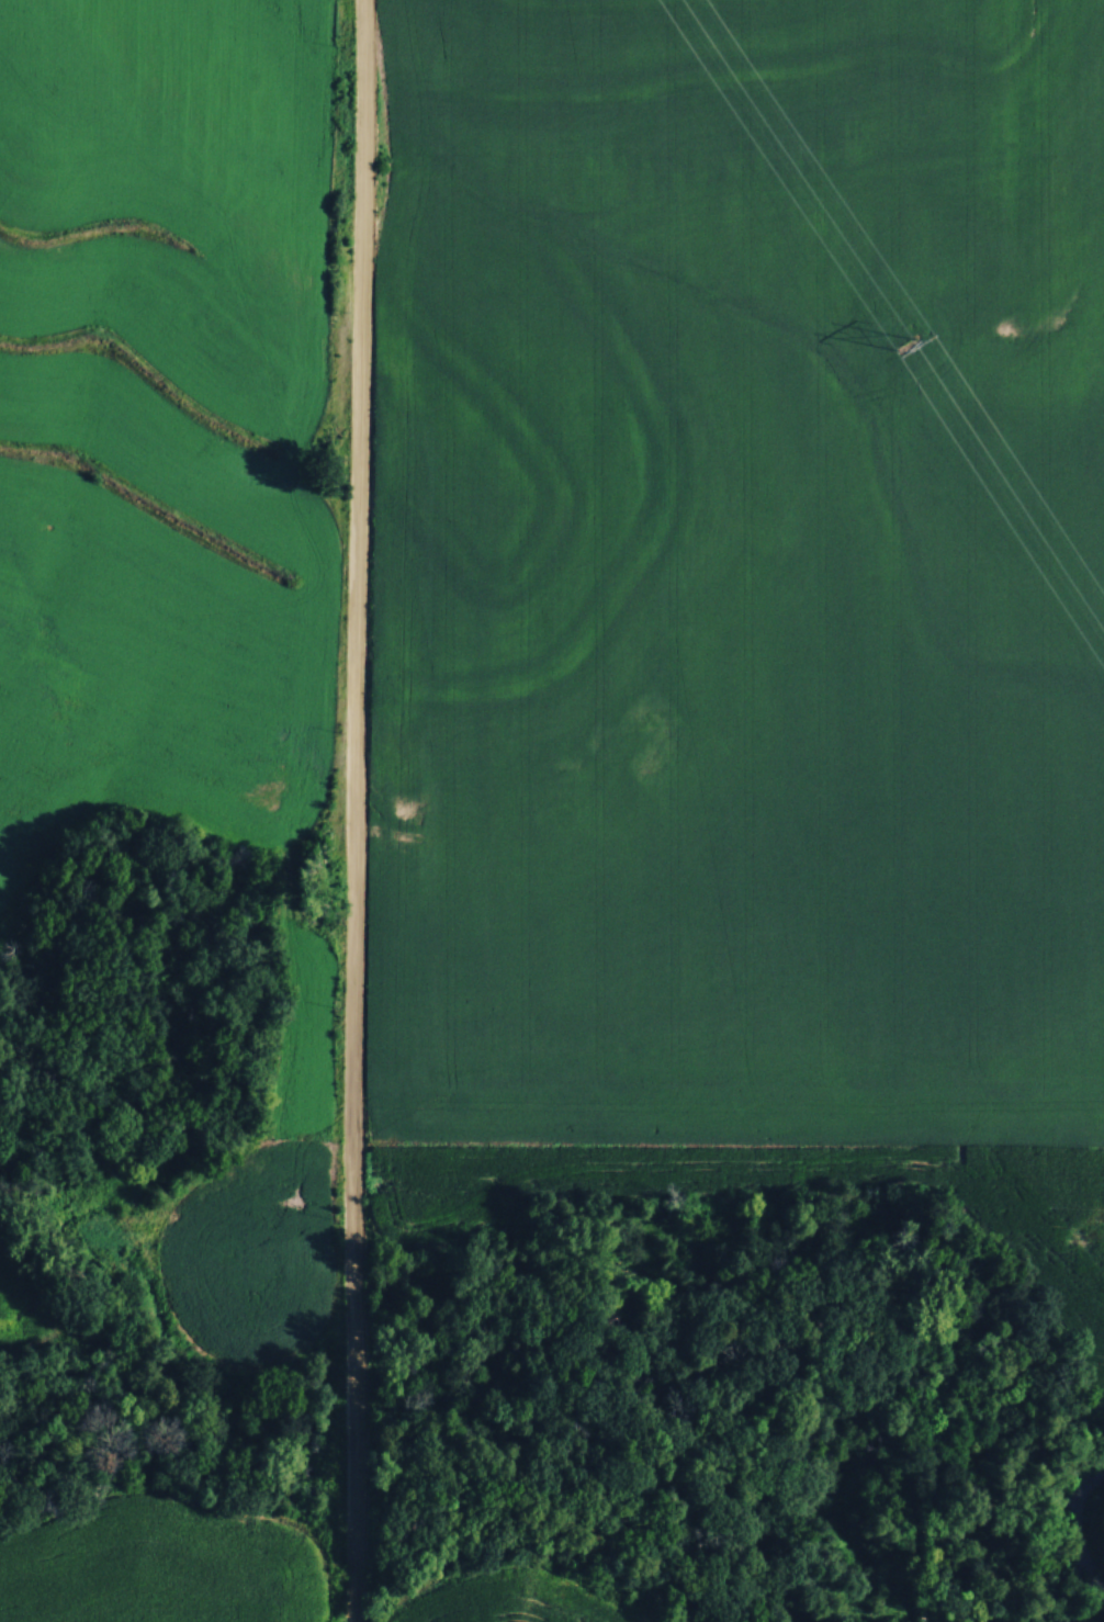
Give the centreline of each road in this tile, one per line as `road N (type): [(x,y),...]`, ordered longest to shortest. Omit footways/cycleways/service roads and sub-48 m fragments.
road 1 (residential): [(357,1621),(367,0)]

